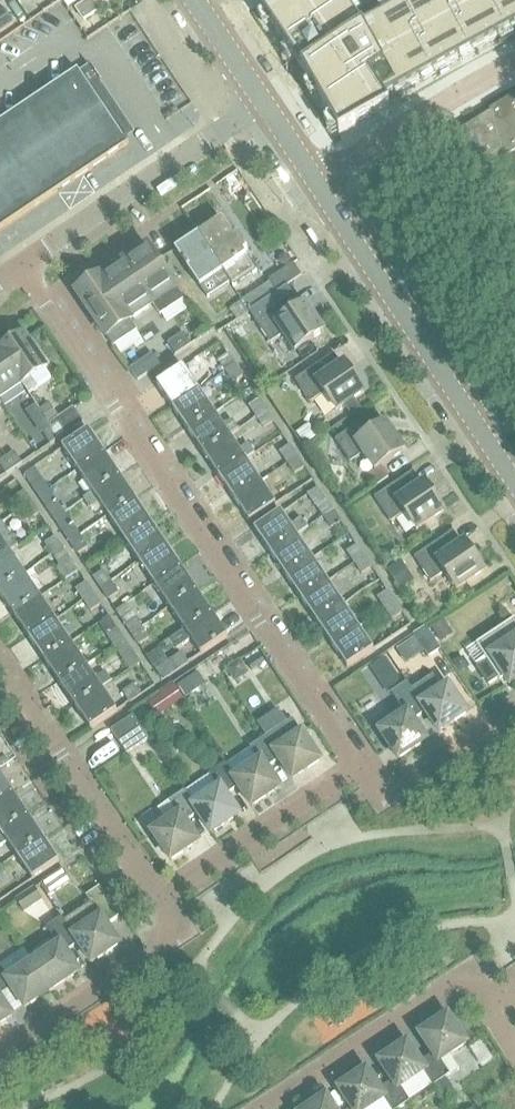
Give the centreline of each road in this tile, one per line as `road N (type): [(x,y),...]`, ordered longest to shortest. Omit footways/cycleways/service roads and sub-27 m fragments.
road 1 (residential): [(358,768),(21,265)]
road 2 (tertiary): [(514,484),(314,181)]
road 3 (residential): [(21,265),(262,100)]
road 4 (residential): [(0,661),(161,899)]
road 5 (residential): [(259,1108),(457,977),(471,980),(487,1006)]
road 6 (residential): [(161,899),(186,935),(0,1058)]
road 7 (residential): [(161,899),(358,768)]
road 8 (residential): [(314,181),(514,63)]
road 9 (residential): [(358,768),(382,804),(484,736),(490,719),(514,702)]
road 10 (tertiary): [(262,100),(194,0)]

